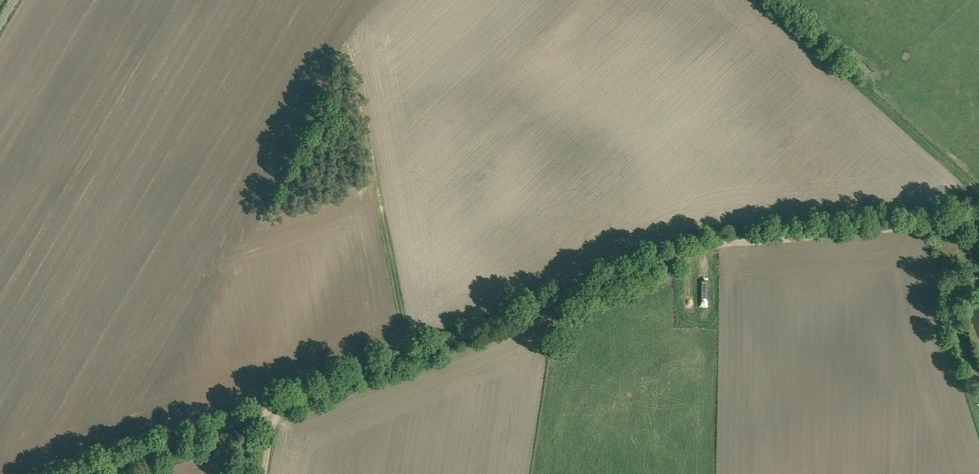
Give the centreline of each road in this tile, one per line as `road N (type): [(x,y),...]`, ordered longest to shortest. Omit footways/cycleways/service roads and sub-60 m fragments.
road 1 (track): [(978,222),(696,252),(275,411)]
road 2 (track): [(768,0),(978,195)]
road 3 (track): [(275,411),(109,473)]

